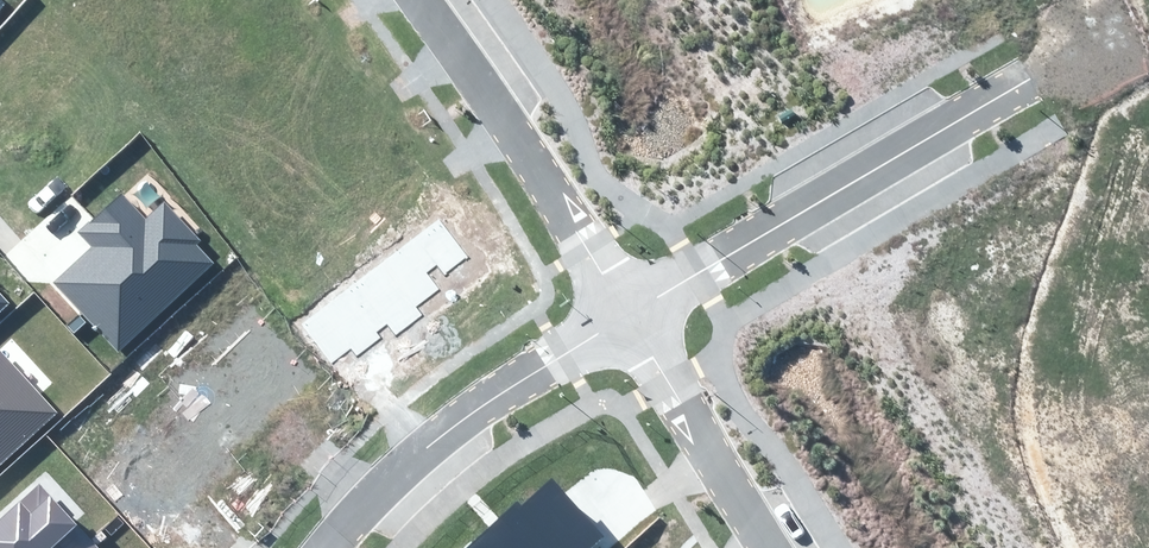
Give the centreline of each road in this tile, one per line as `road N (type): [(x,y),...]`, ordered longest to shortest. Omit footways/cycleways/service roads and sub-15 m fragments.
road 1 (residential): [(624,309),(996,106)]
road 2 (residential): [(326,547),(396,467),(457,415),(624,309)]
road 3 (residential): [(418,0),(624,309)]
road 4 (unknown): [(996,106),(1148,375)]
road 5 (residential): [(624,309),(771,547)]
road 6 (unknown): [(996,106),(1148,43)]

